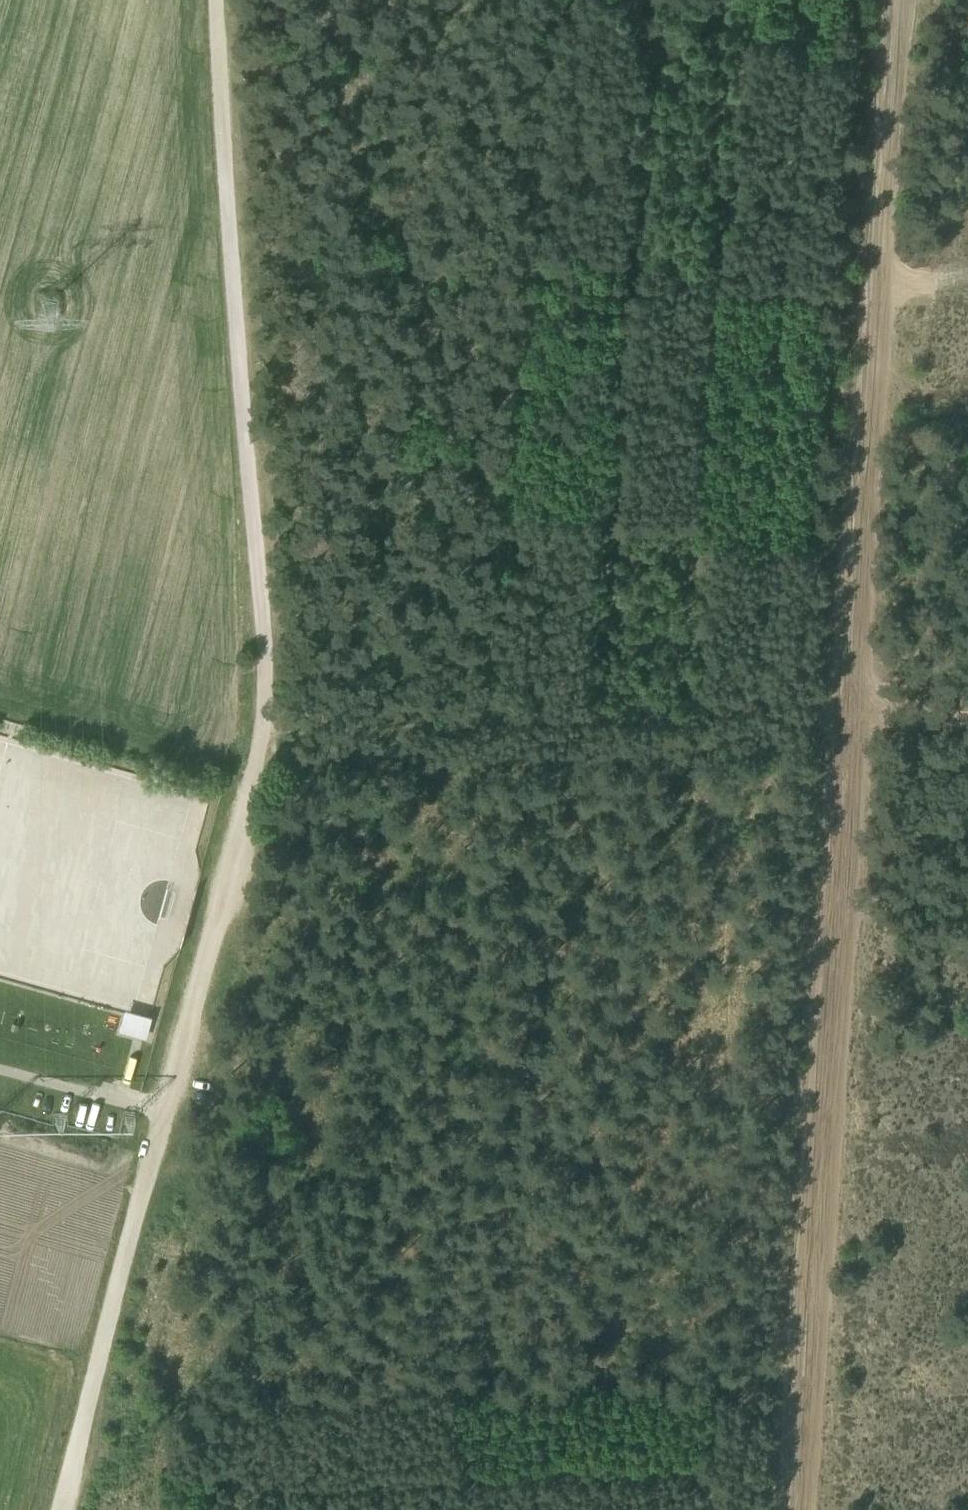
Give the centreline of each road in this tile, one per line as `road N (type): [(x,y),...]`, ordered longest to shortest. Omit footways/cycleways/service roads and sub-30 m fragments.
road 1 (track): [(222,0),(265,686),(255,770),(56,1509)]
road 2 (track): [(899,0),(803,1509)]

